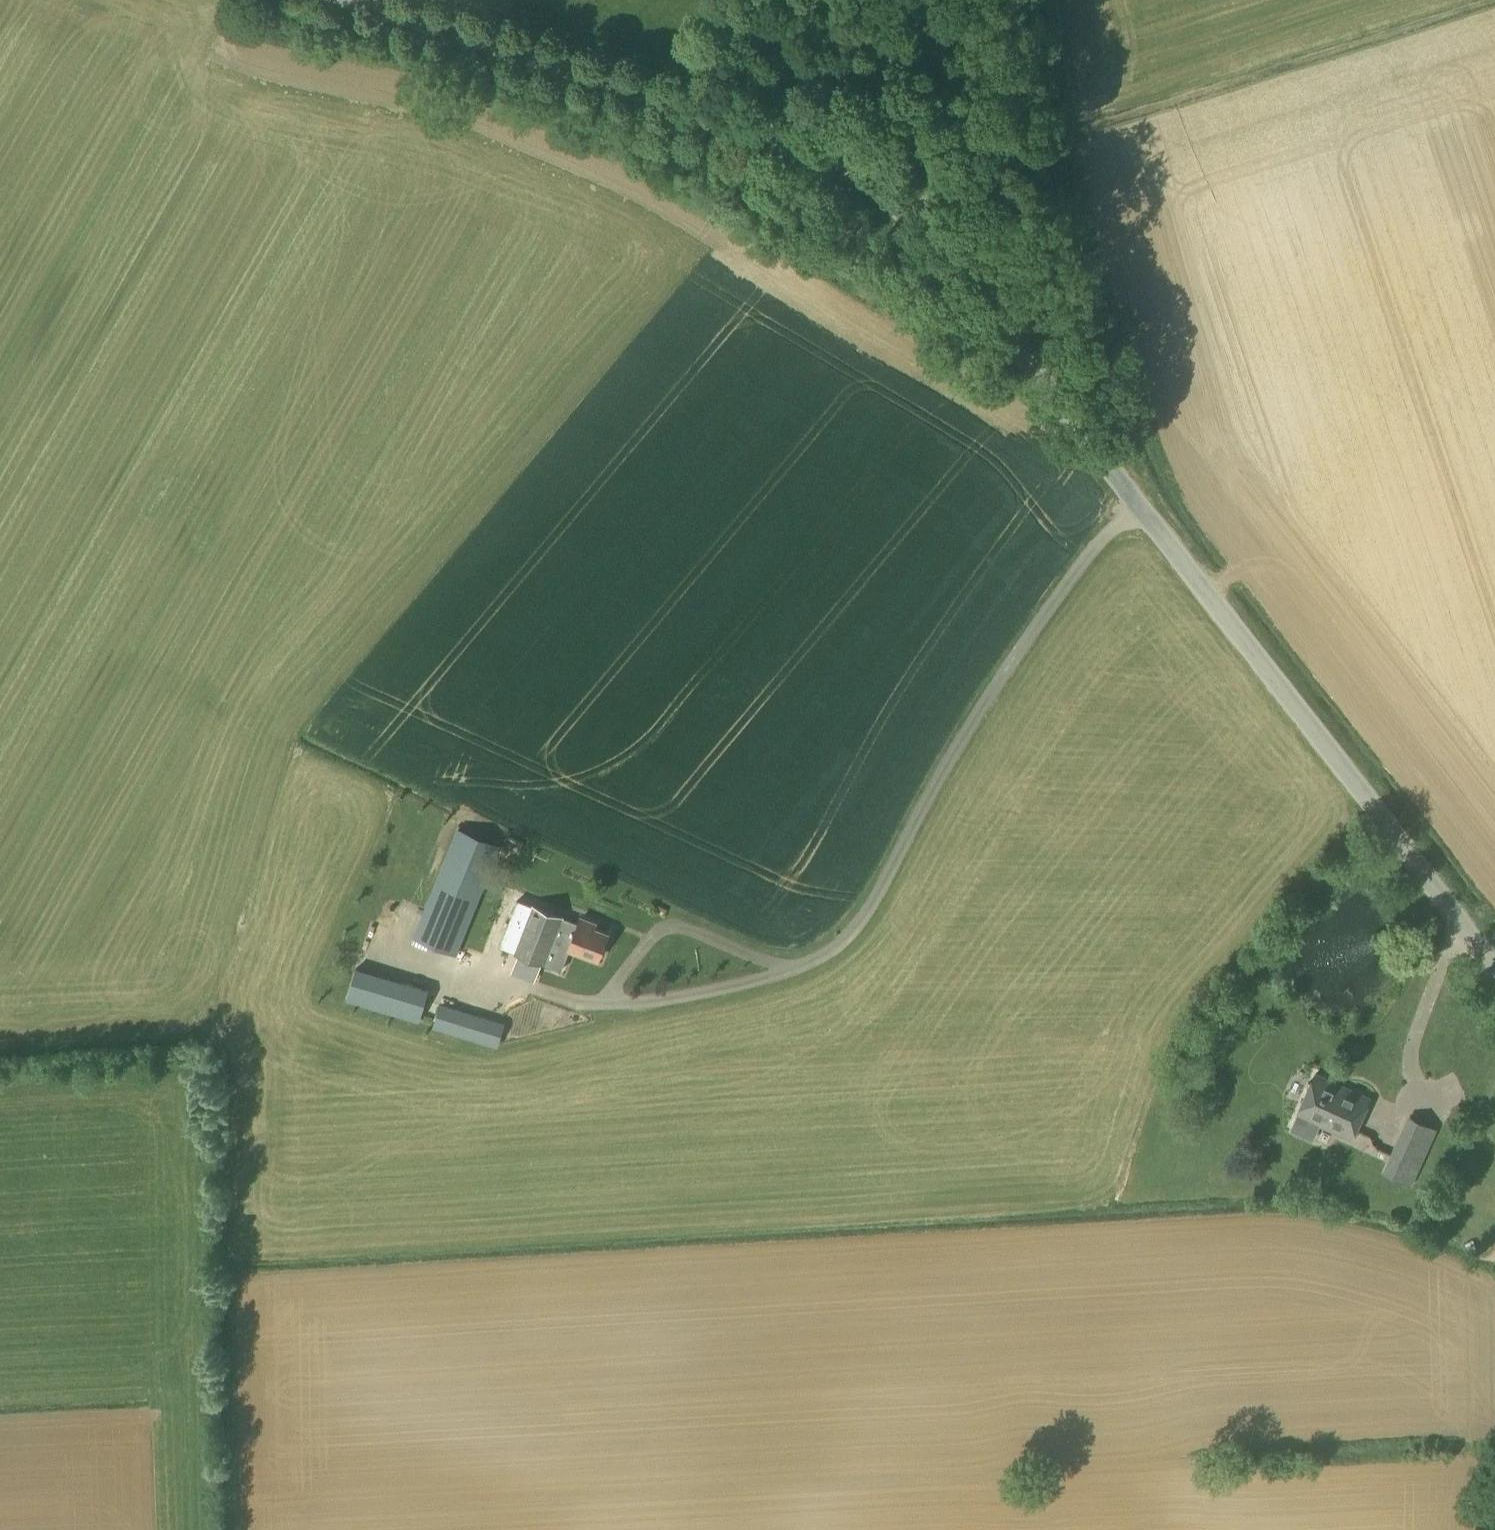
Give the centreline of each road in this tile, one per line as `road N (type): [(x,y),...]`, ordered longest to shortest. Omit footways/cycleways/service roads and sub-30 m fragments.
road 1 (tertiary): [(1494,971),(923,232),(866,178),(829,158),(335,0)]
road 2 (track): [(1051,125),(923,232)]

